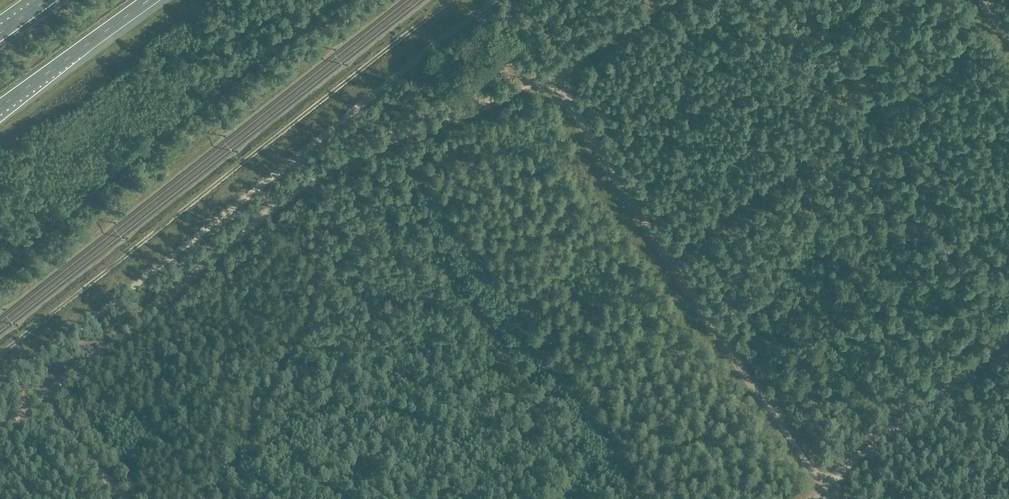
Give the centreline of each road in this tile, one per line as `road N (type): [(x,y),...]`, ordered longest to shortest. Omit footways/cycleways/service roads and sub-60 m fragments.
road 1 (track): [(668,0),(570,66),(325,169),(0,425)]
road 2 (track): [(0,393),(496,0)]
road 3 (track): [(0,354),(450,0)]
road 4 (motorway): [(0,107),(148,0)]

